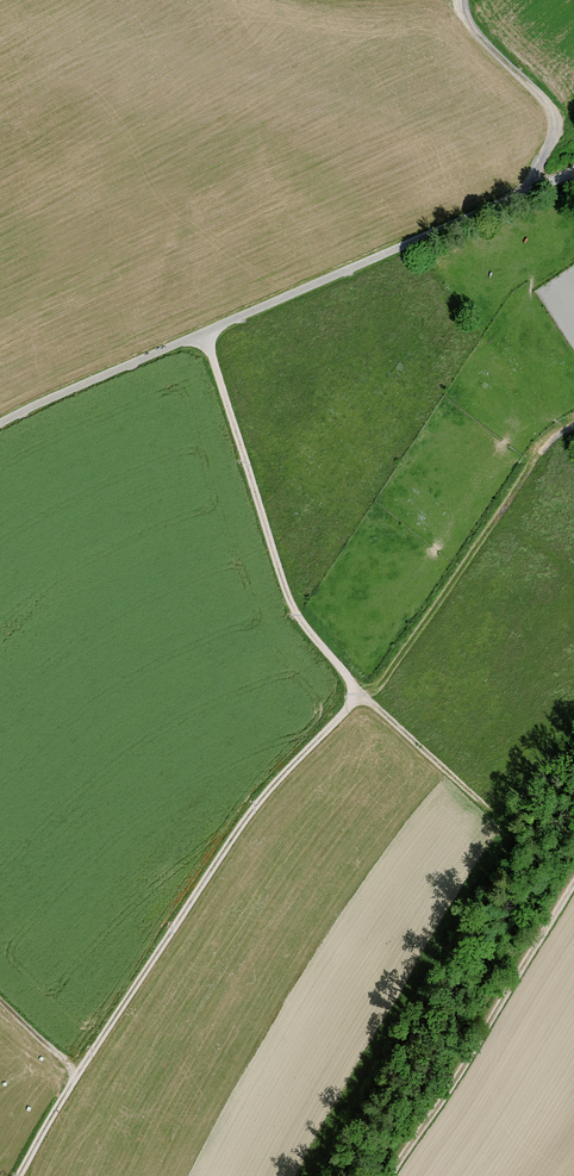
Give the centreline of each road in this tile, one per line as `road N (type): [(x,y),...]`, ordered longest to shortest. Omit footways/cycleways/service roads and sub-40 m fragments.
road 1 (track): [(363,696),(237,832),(76,1078),(24,1175)]
road 2 (track): [(205,332),(573,167)]
road 3 (track): [(205,332),(288,595),(363,696)]
road 4 (track): [(393,1175),(573,884)]
road 5 (track): [(573,431),(552,441),(394,665),(363,696)]
road 6 (track): [(0,424),(205,332)]
road 7 (track): [(533,185),(553,141),(552,112),(476,31),(465,0)]
road 8 (track): [(363,696),(490,812)]

